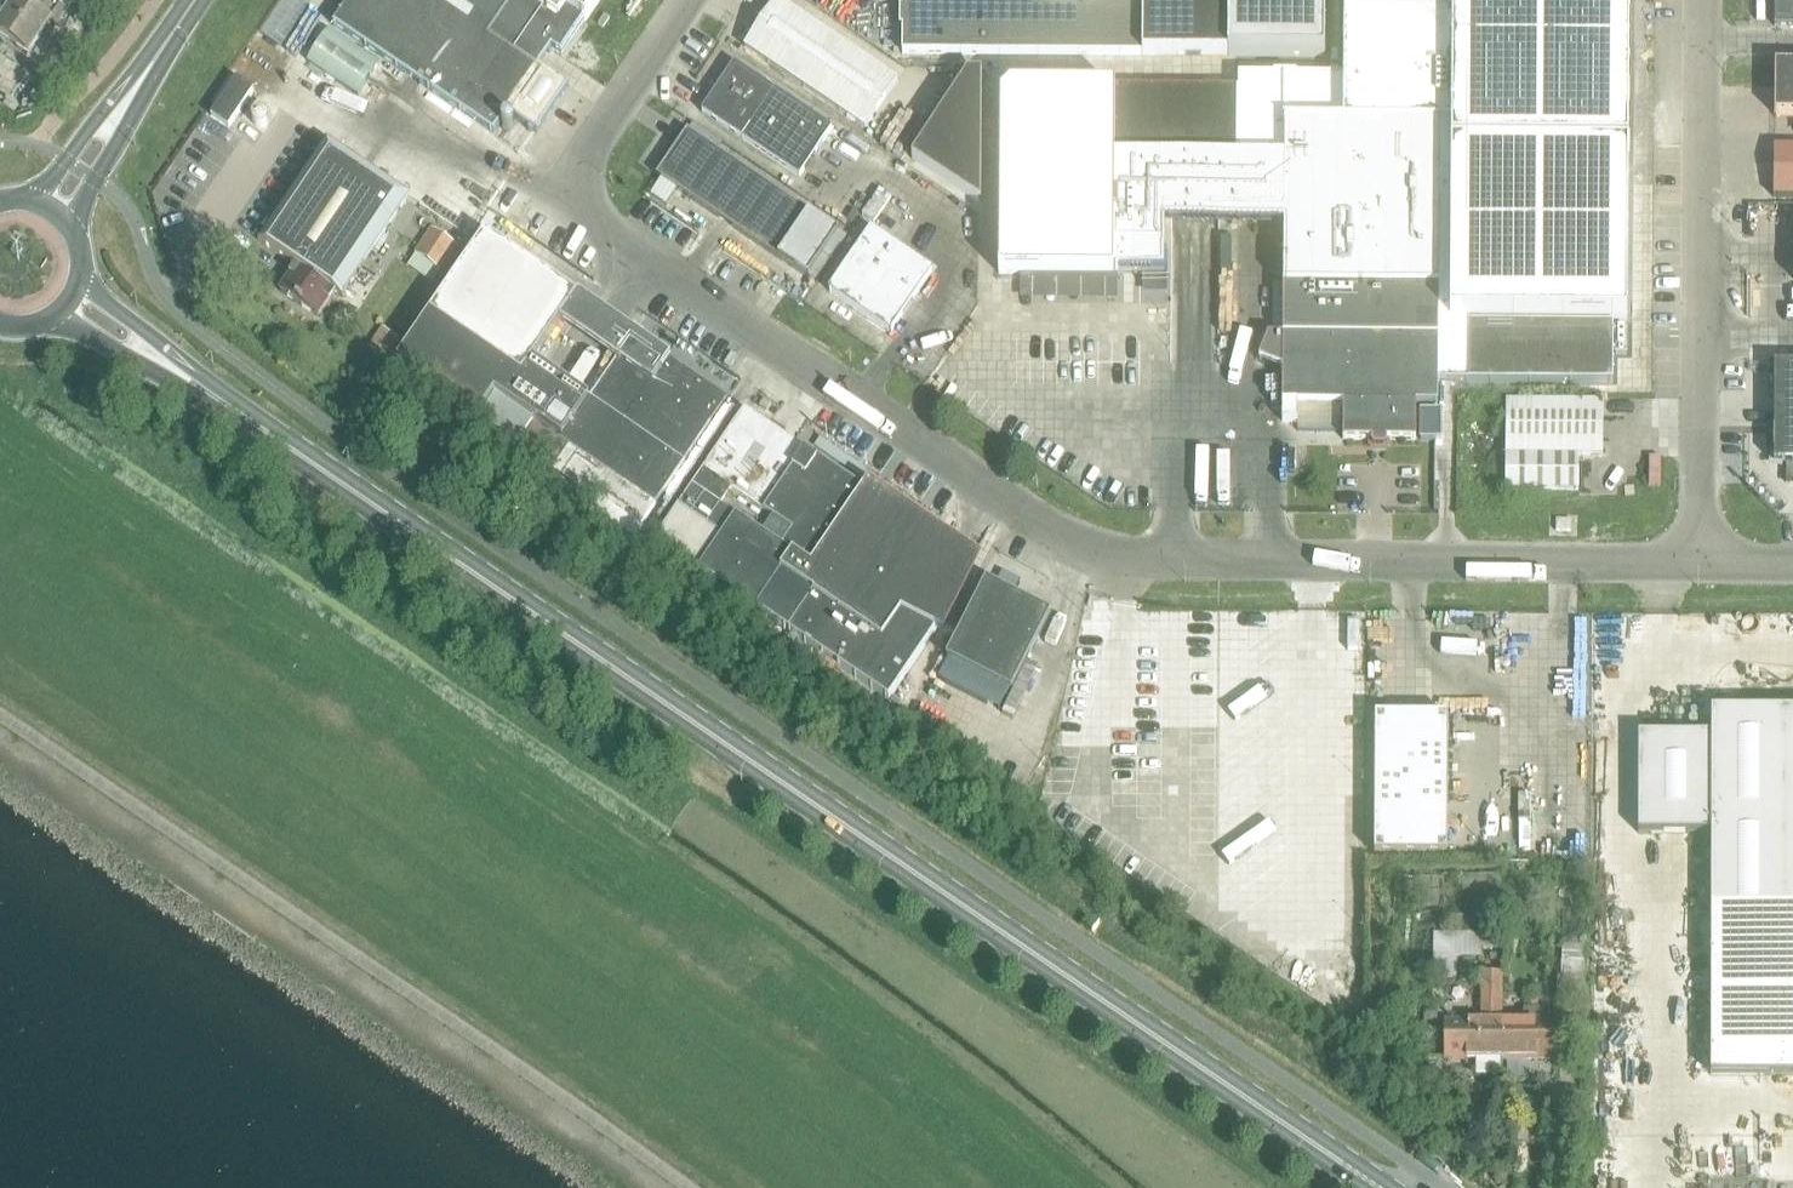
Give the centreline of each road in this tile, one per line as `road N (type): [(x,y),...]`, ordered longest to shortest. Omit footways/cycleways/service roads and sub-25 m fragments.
road 1 (primary): [(1395,1187),(207,381),(81,275)]
road 2 (primary): [(43,322),(80,330),(228,417),(1363,1187)]
road 3 (unclassified): [(1705,562),(1120,564),(1061,538),(578,204),(578,183),(696,0)]
road 4 (unclassified): [(688,1187),(0,715)]
road 5 (unclassified): [(1705,562),(1705,0)]
road 6 (secondary): [(75,234),(83,199),(161,67),(160,50)]
road 7 (secondary): [(160,50),(144,57),(53,178),(23,198)]

